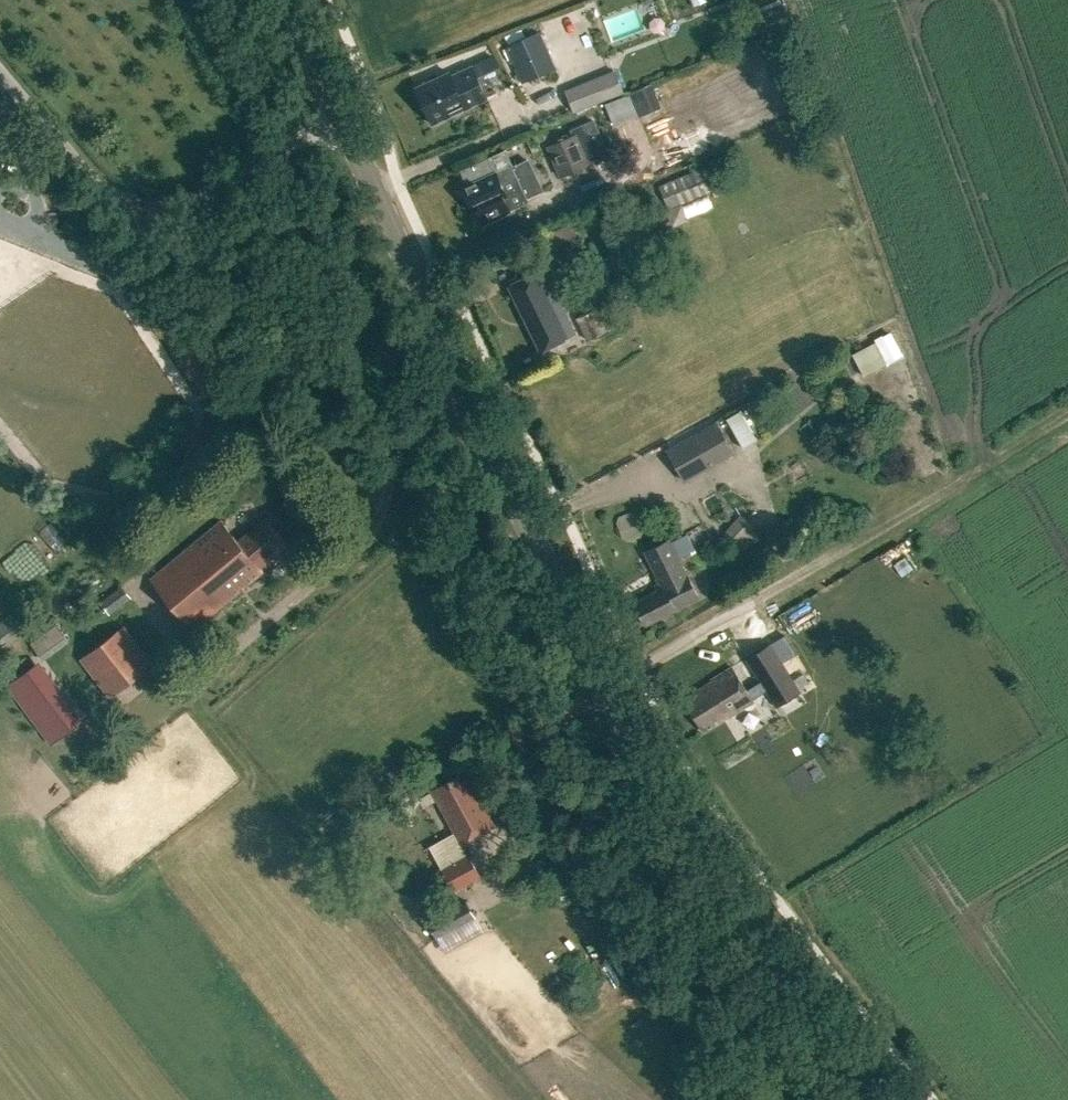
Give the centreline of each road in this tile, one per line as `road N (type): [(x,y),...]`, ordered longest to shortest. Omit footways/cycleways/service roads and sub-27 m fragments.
road 1 (tertiary): [(885,1099),(718,882),(669,803),(536,541),(340,118)]
road 2 (track): [(637,665),(816,570),(1067,411)]
road 3 (unclassified): [(340,118),(209,195),(142,205),(94,183),(0,75)]
road 4 (tertiary): [(340,118),(286,0)]

